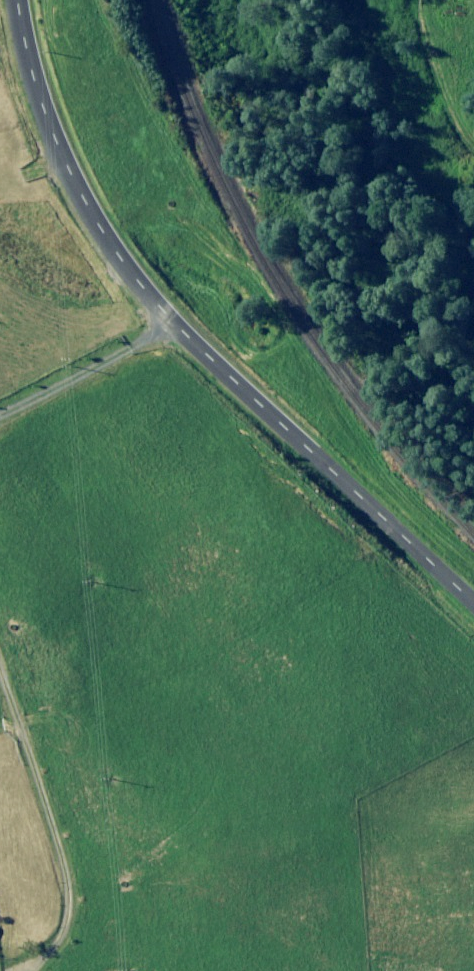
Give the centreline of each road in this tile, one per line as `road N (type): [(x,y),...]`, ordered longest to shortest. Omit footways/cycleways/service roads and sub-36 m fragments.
road 1 (unclassified): [(473,604),(170,313),(111,230),(40,64),(28,0)]
road 2 (track): [(0,674),(60,858),(65,912),(44,947)]
road 3 (track): [(170,313),(0,420)]

